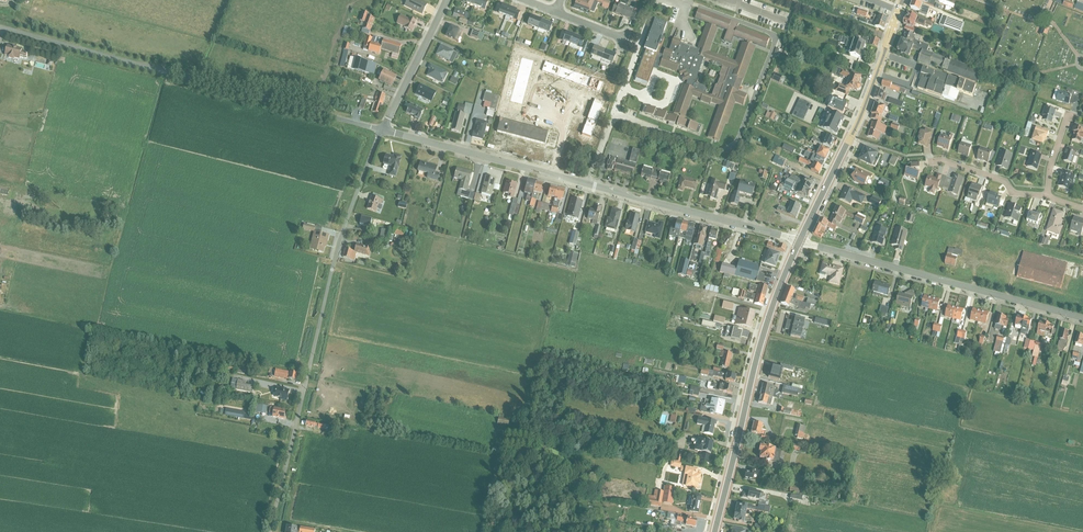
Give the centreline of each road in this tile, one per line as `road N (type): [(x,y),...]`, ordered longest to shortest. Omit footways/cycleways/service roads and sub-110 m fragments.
road 1 (residential): [(799,241),(381,130)]
road 2 (unclassified): [(269,531),(338,244),(381,130)]
road 3 (residential): [(381,130),(0,26)]
road 4 (secondary): [(714,531),(761,340),(799,241)]
road 5 (residential): [(1082,317),(799,241)]
road 6 (secondary): [(799,241),(859,120),(902,0)]
road 7 (residential): [(446,0),(381,130)]
road 8 (residential): [(1048,194),(1014,192),(1004,180),(930,162)]

